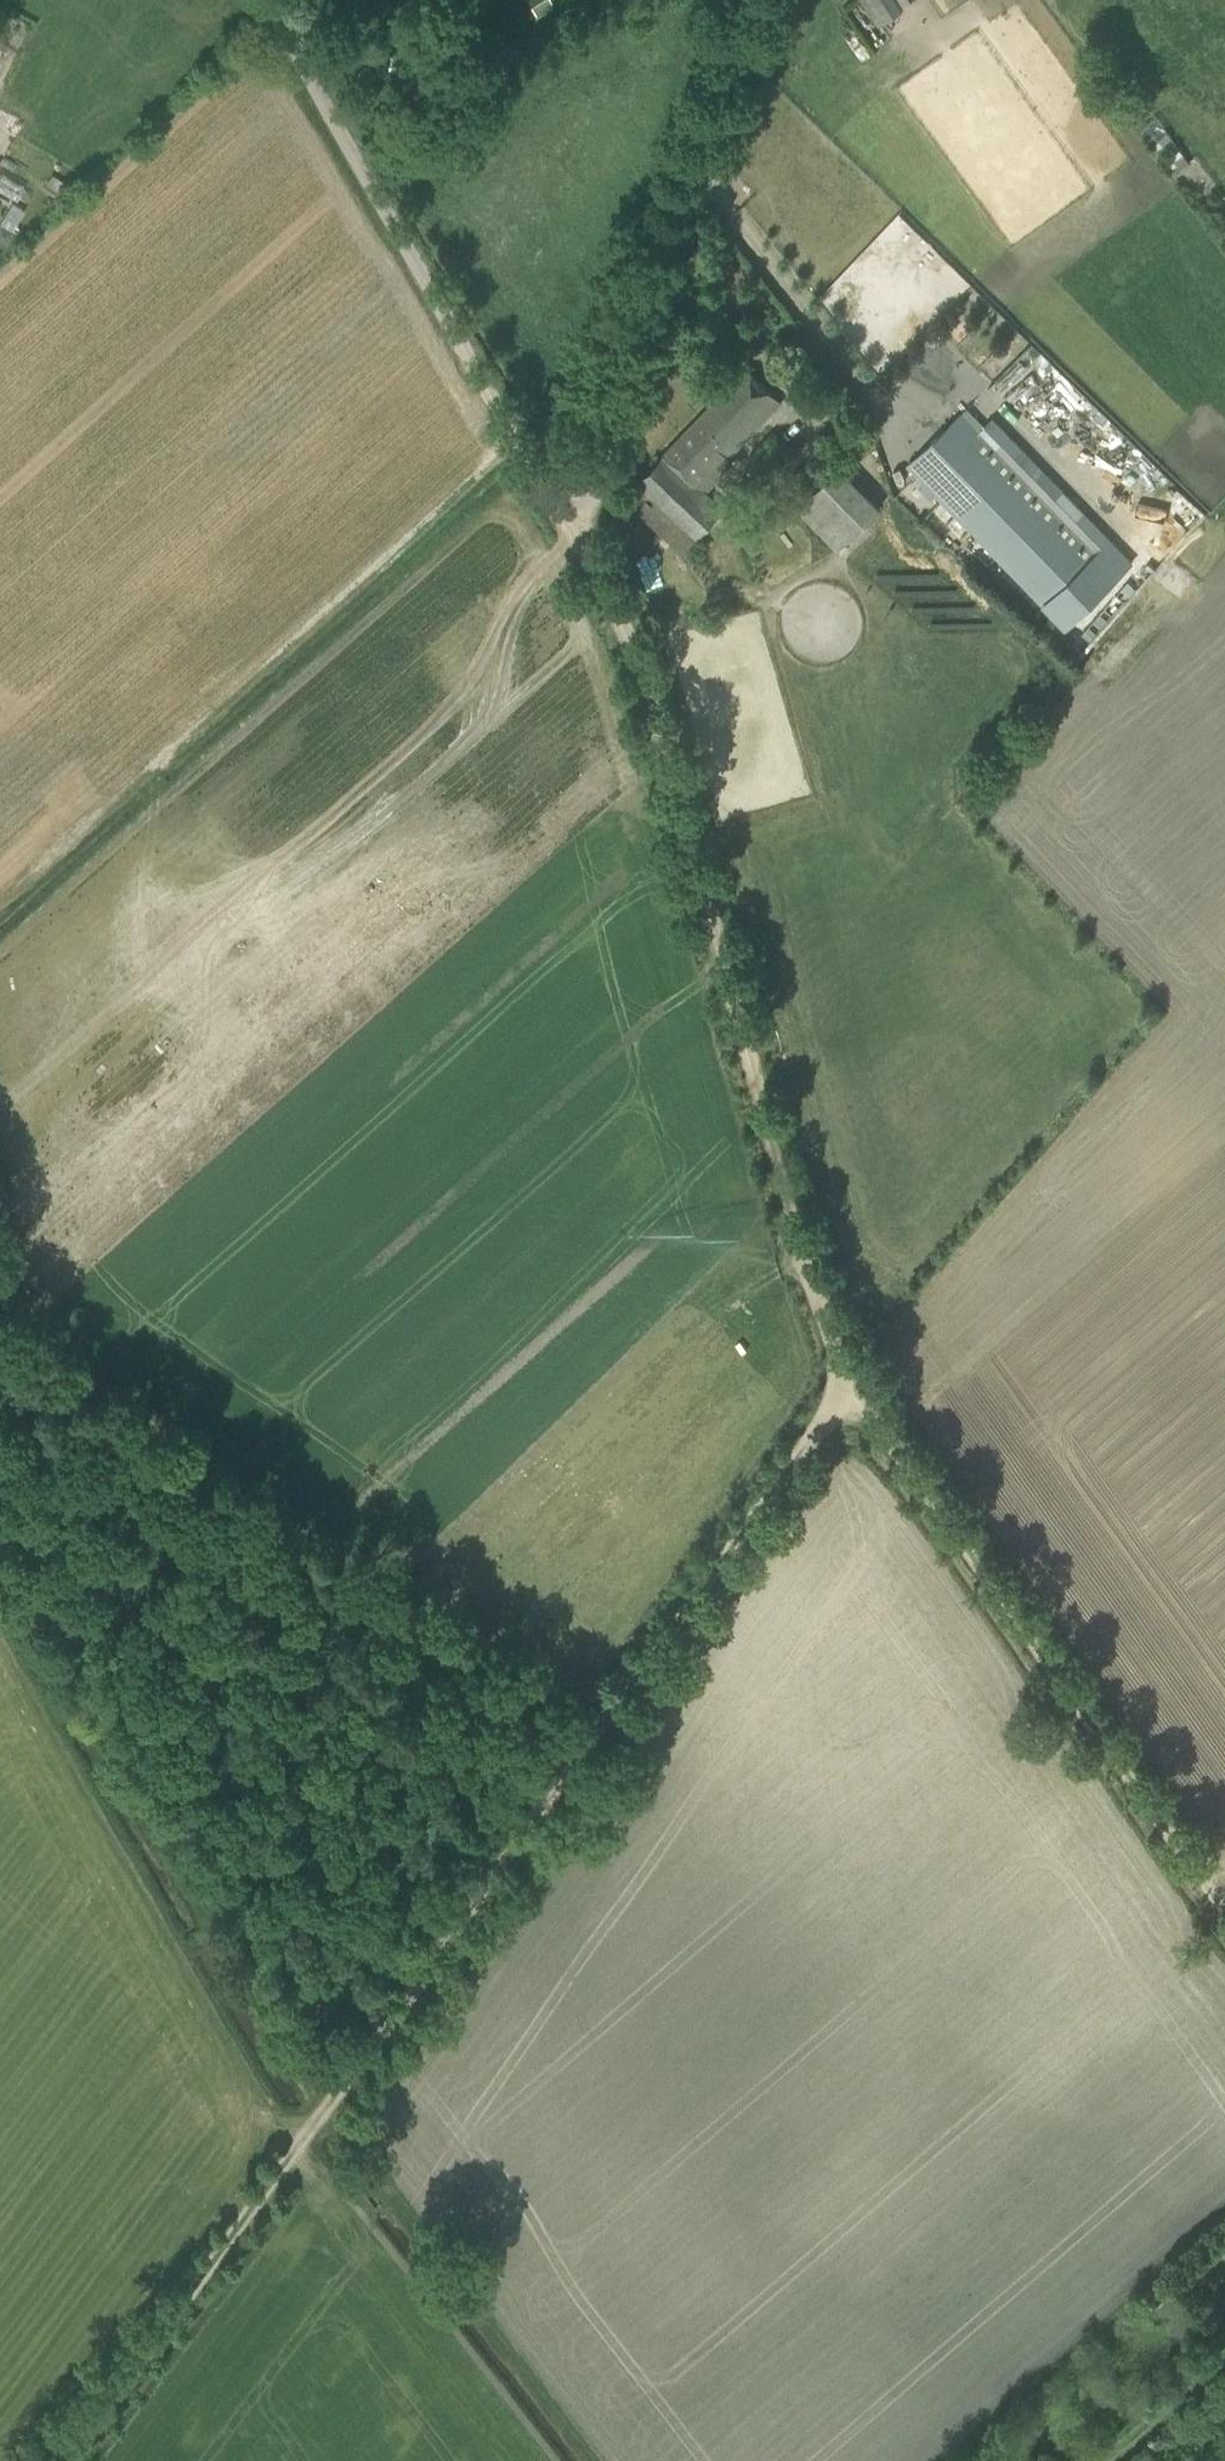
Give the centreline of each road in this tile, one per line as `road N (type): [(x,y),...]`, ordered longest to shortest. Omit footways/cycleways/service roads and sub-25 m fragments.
road 1 (unclassified): [(254,0),(592,540),(752,0)]

